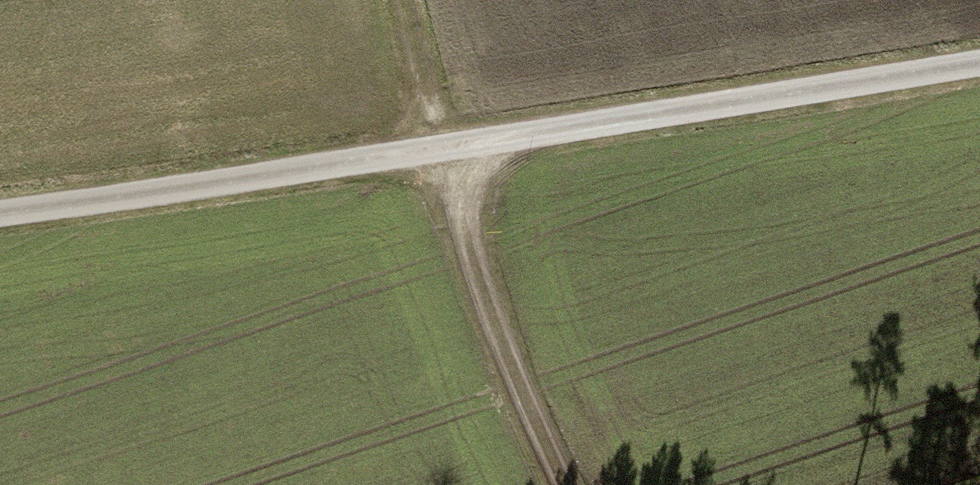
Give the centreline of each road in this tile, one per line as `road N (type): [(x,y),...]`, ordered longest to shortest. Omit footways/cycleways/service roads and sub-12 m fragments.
road 1 (residential): [(0,211),(979,63)]
road 2 (track): [(409,0),(486,292),(567,484)]

